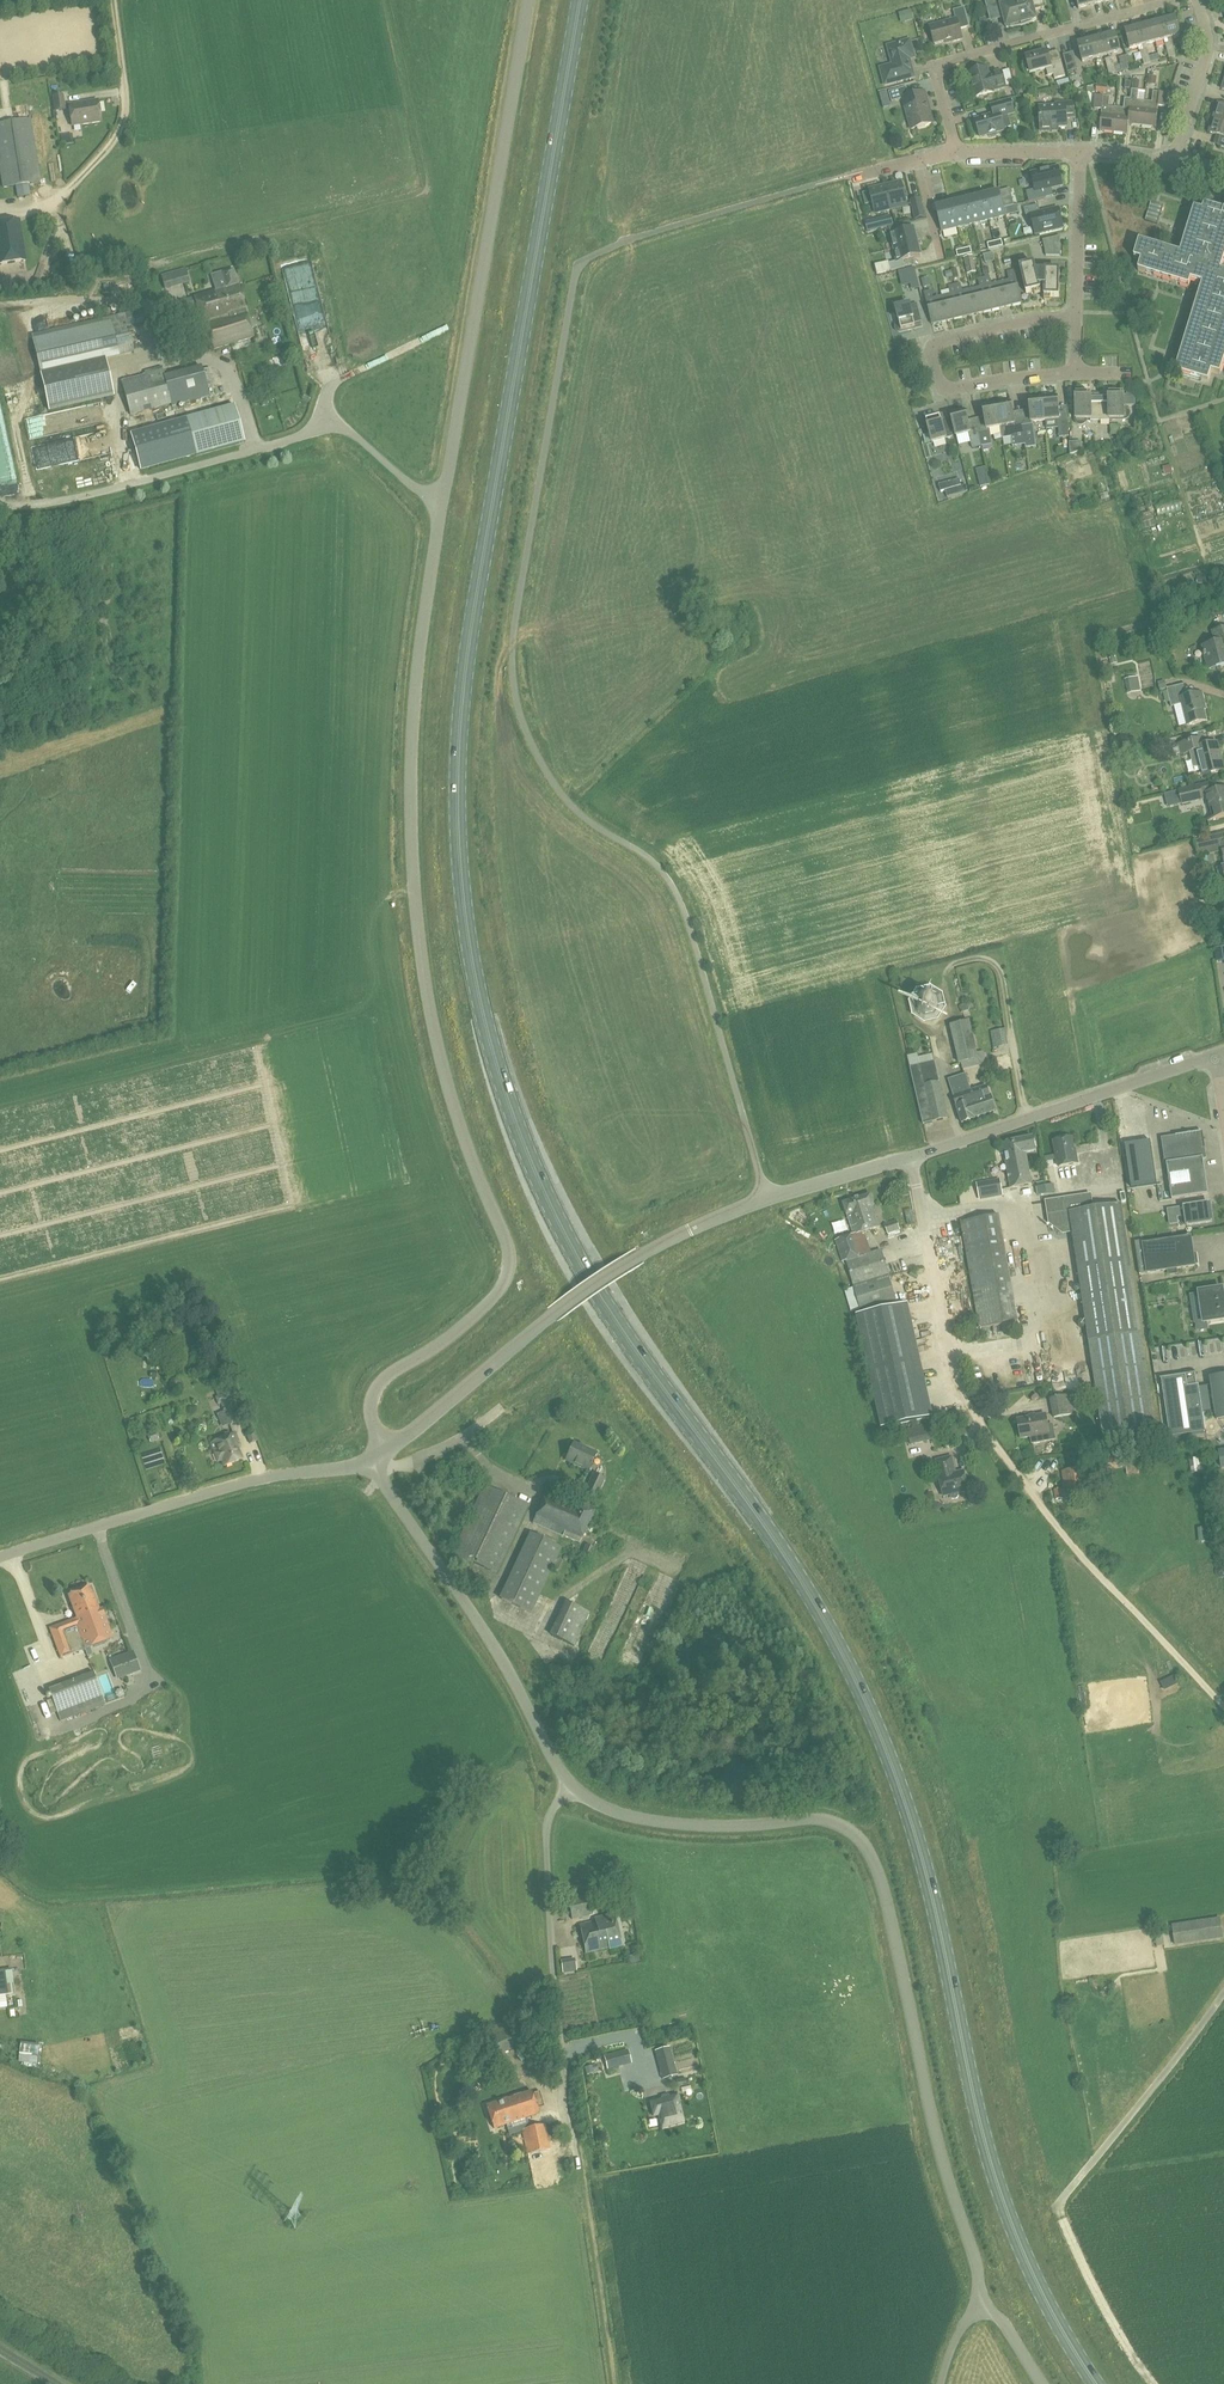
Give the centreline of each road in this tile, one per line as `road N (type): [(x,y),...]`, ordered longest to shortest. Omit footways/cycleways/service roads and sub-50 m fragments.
road 1 (primary): [(1097,2383),(1046,2300),(995,2176),(925,1869),(880,1734),(828,1625),(765,1525),(579,1259),(517,1127),(476,980),(458,812),(463,677),(579,0)]
road 2 (unclassified): [(760,1174),(682,904),(660,868),(580,813),(545,768),(514,696),(513,645),(581,264),(625,240),(846,176)]
road 3 (unclassified): [(381,1453),(371,1409),(380,1380),(471,1319),(508,1271),(506,1241),(464,1137),(432,1018),(412,861),(414,678),(442,498)]
road 4 (unclassified): [(982,2304),(977,2260),(937,2140),(890,1911),(864,1841),(843,1823),(818,1818),(722,1825),(643,1817),(573,1786)]
road 5 (unclassified): [(442,498),(529,0)]
road 6 (unclassified): [(442,498),(414,486),(348,429),(320,418),(300,436),(256,449),(89,495),(0,506)]
road 7 (unclassified): [(381,1453),(582,1292),(730,1212)]
road 8 (unclassified): [(0,1559),(247,1481),(354,1466),(381,1453)]
road 9 (unclassified): [(573,1786),(490,1640),(382,1479),(381,1453)]
road 10 (track): [(1223,1706),(1050,1518),(978,1420)]
road 11 (residential): [(958,153),(933,65),(1176,0)]
road 12 (residential): [(910,1158),(1216,1055)]
road 13 (residential): [(1076,373),(948,388),(932,358),(943,341),(1037,319),(1077,319)]
road 14 (unclassified): [(564,2074),(544,1828),(555,1802),(573,1786)]
road 15 (track): [(111,0),(125,100),(117,134),(67,190),(0,208)]
road 16 (residential): [(978,1420),(953,1362),(910,1158)]
road 17 (unclassified): [(1056,2207),(1223,1993)]
road 18 (track): [(1027,1119),(999,968),(981,957),(955,962),(940,983)]
road 19 (track): [(203,352),(136,302),(0,305)]
road 20 (residential): [(1198,0),(1209,45),(1174,162)]
road 21 (residential): [(1081,151),(1077,319)]
road 22 (track): [(320,418),(333,385),(446,327)]
road 23 (residential): [(768,1198),(910,1158)]
road 24 (residential): [(1081,151),(958,153)]

